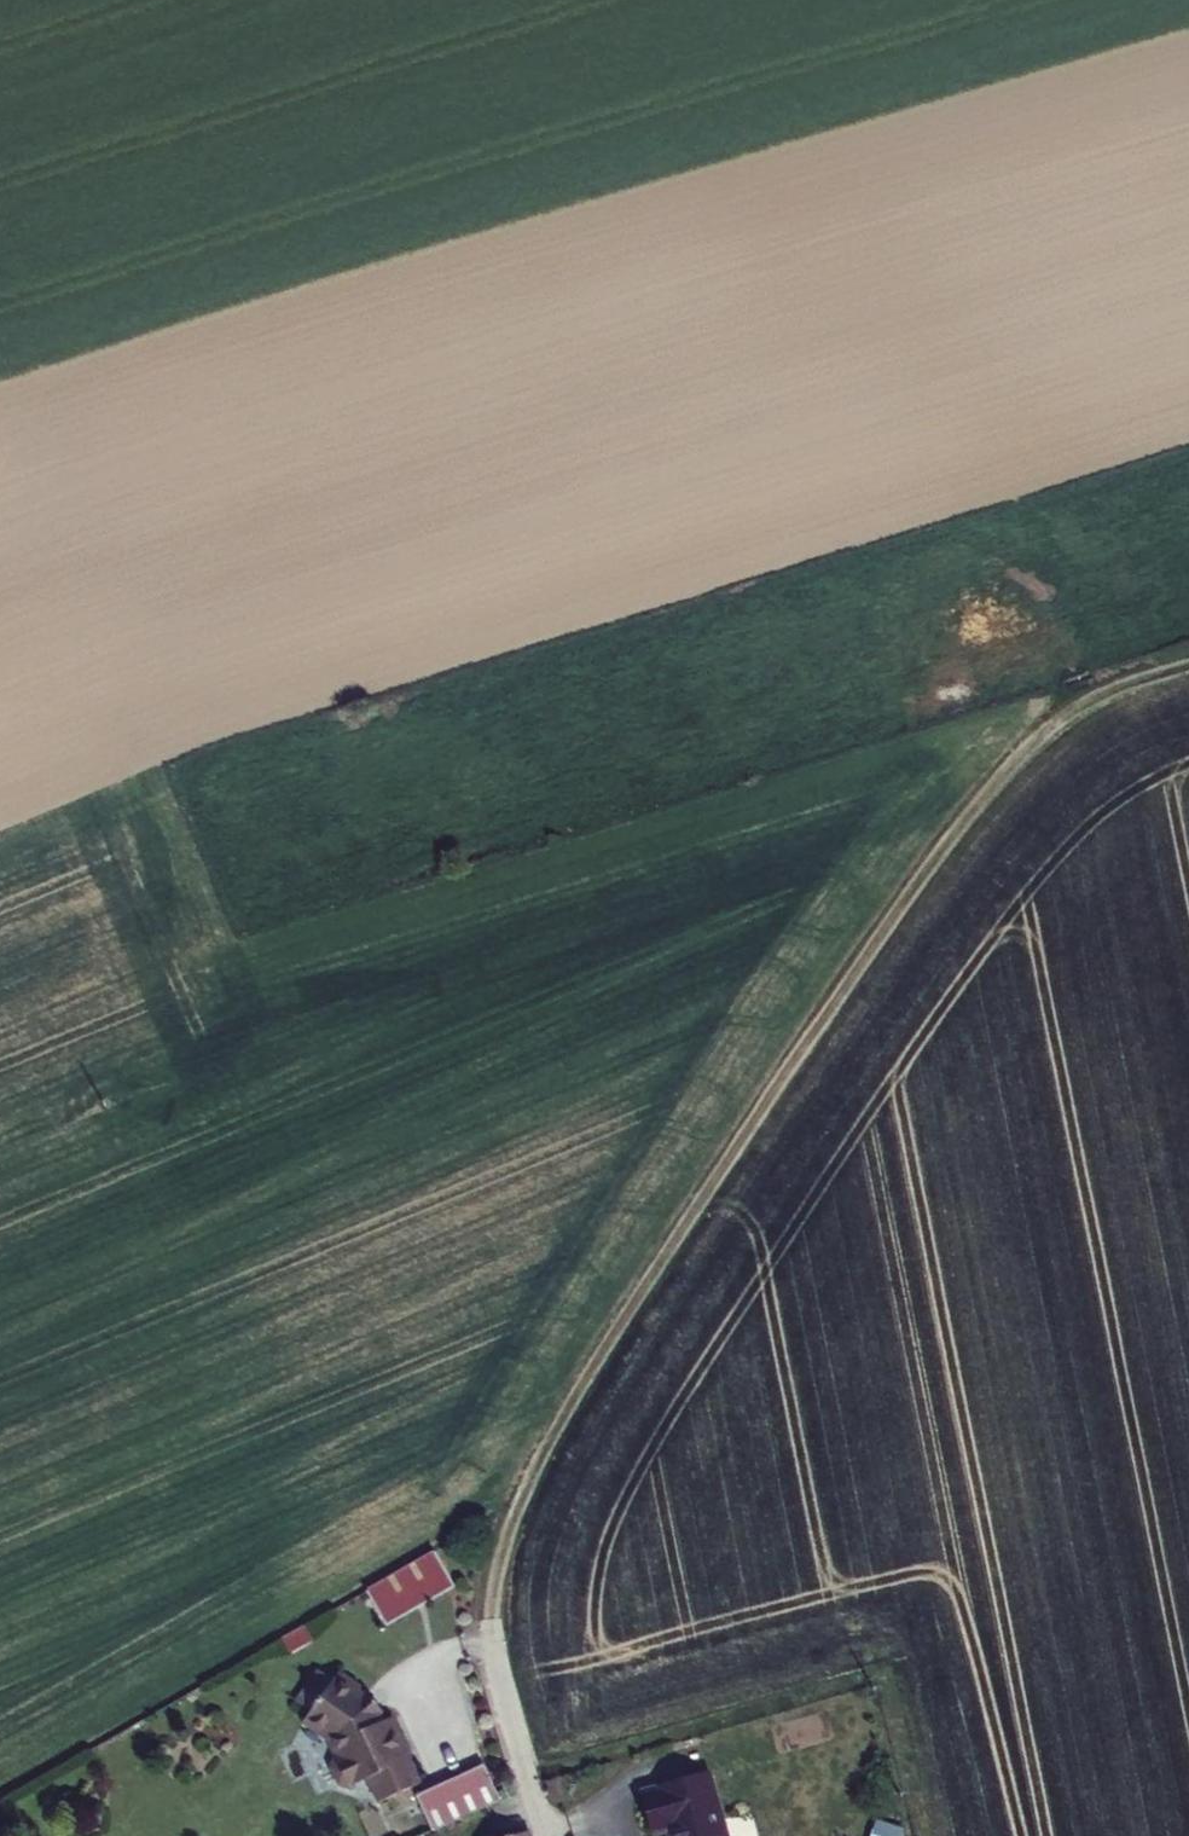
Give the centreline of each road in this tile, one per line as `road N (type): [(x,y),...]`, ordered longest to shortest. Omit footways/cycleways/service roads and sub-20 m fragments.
road 1 (track): [(490,1623),(512,1519),(576,1390),(945,841),(1010,759),(1071,706),(1188,661)]
road 2 (residential): [(545,1835),(490,1623)]

